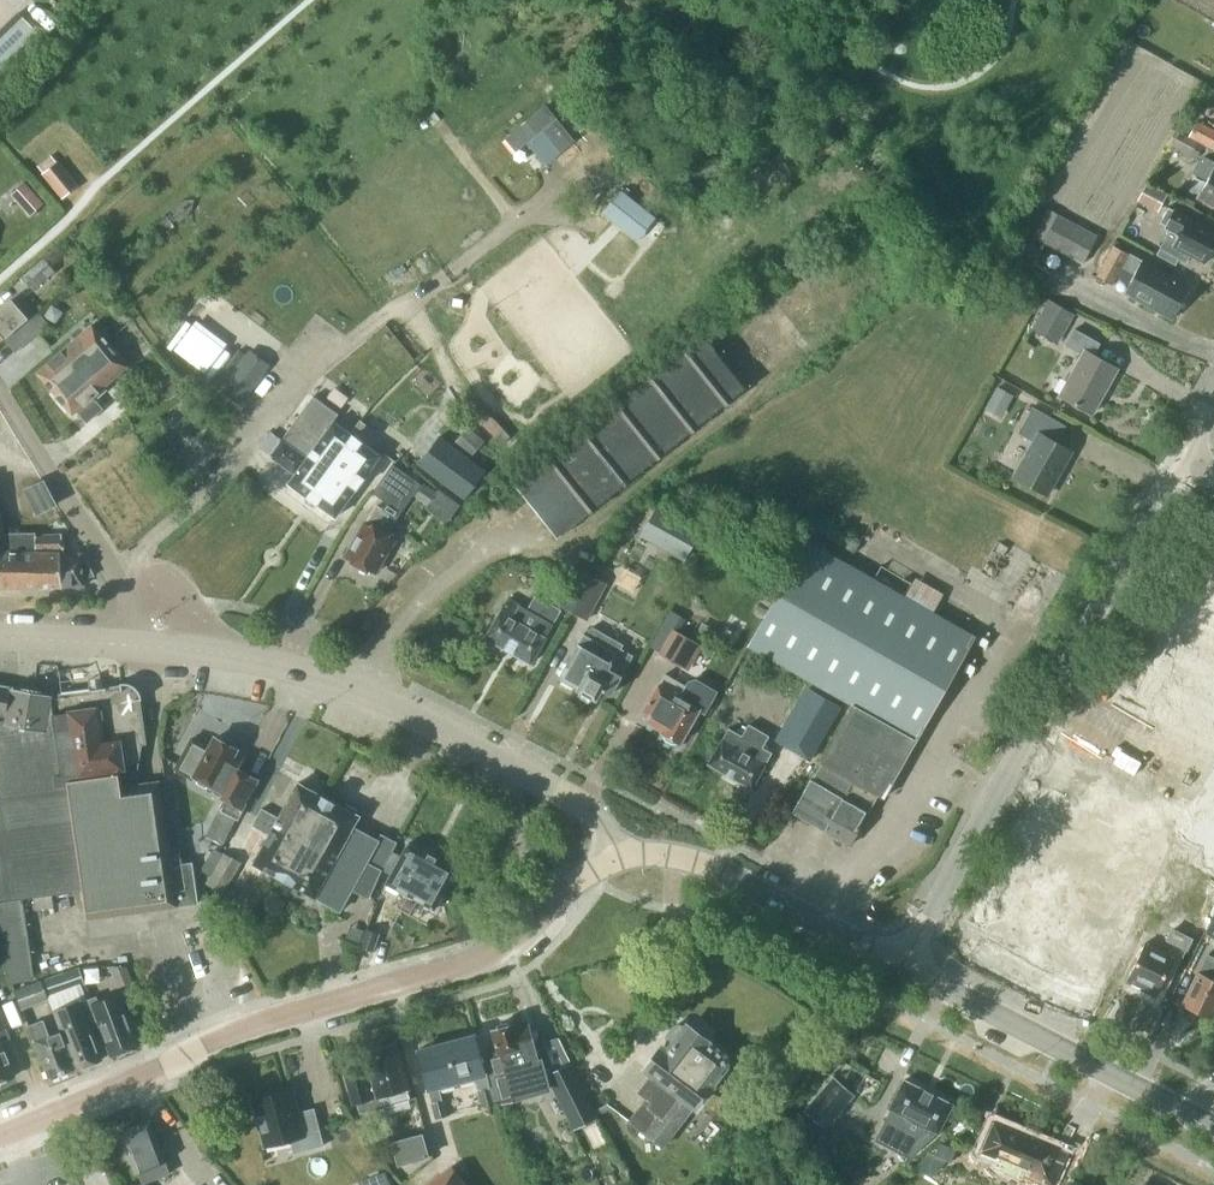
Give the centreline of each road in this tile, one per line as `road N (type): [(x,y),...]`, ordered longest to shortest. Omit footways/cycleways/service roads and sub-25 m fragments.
road 1 (tertiary): [(0,1135),(141,1079),(222,1029),(486,956),(518,937),(577,878),(616,856)]
road 2 (unclassified): [(907,962),(1045,694),(1183,450)]
road 3 (tertiary): [(616,856),(595,813),(347,689),(261,660),(134,642)]
road 4 (tertiary): [(1213,1129),(907,962)]
road 5 (tertiary): [(907,962),(730,872),(664,854),(616,856)]
road 6 (residential): [(134,642),(130,589),(112,549),(0,392)]
road 7 (tertiary): [(0,635),(134,642)]
road 8 (residential): [(88,193),(0,276)]

